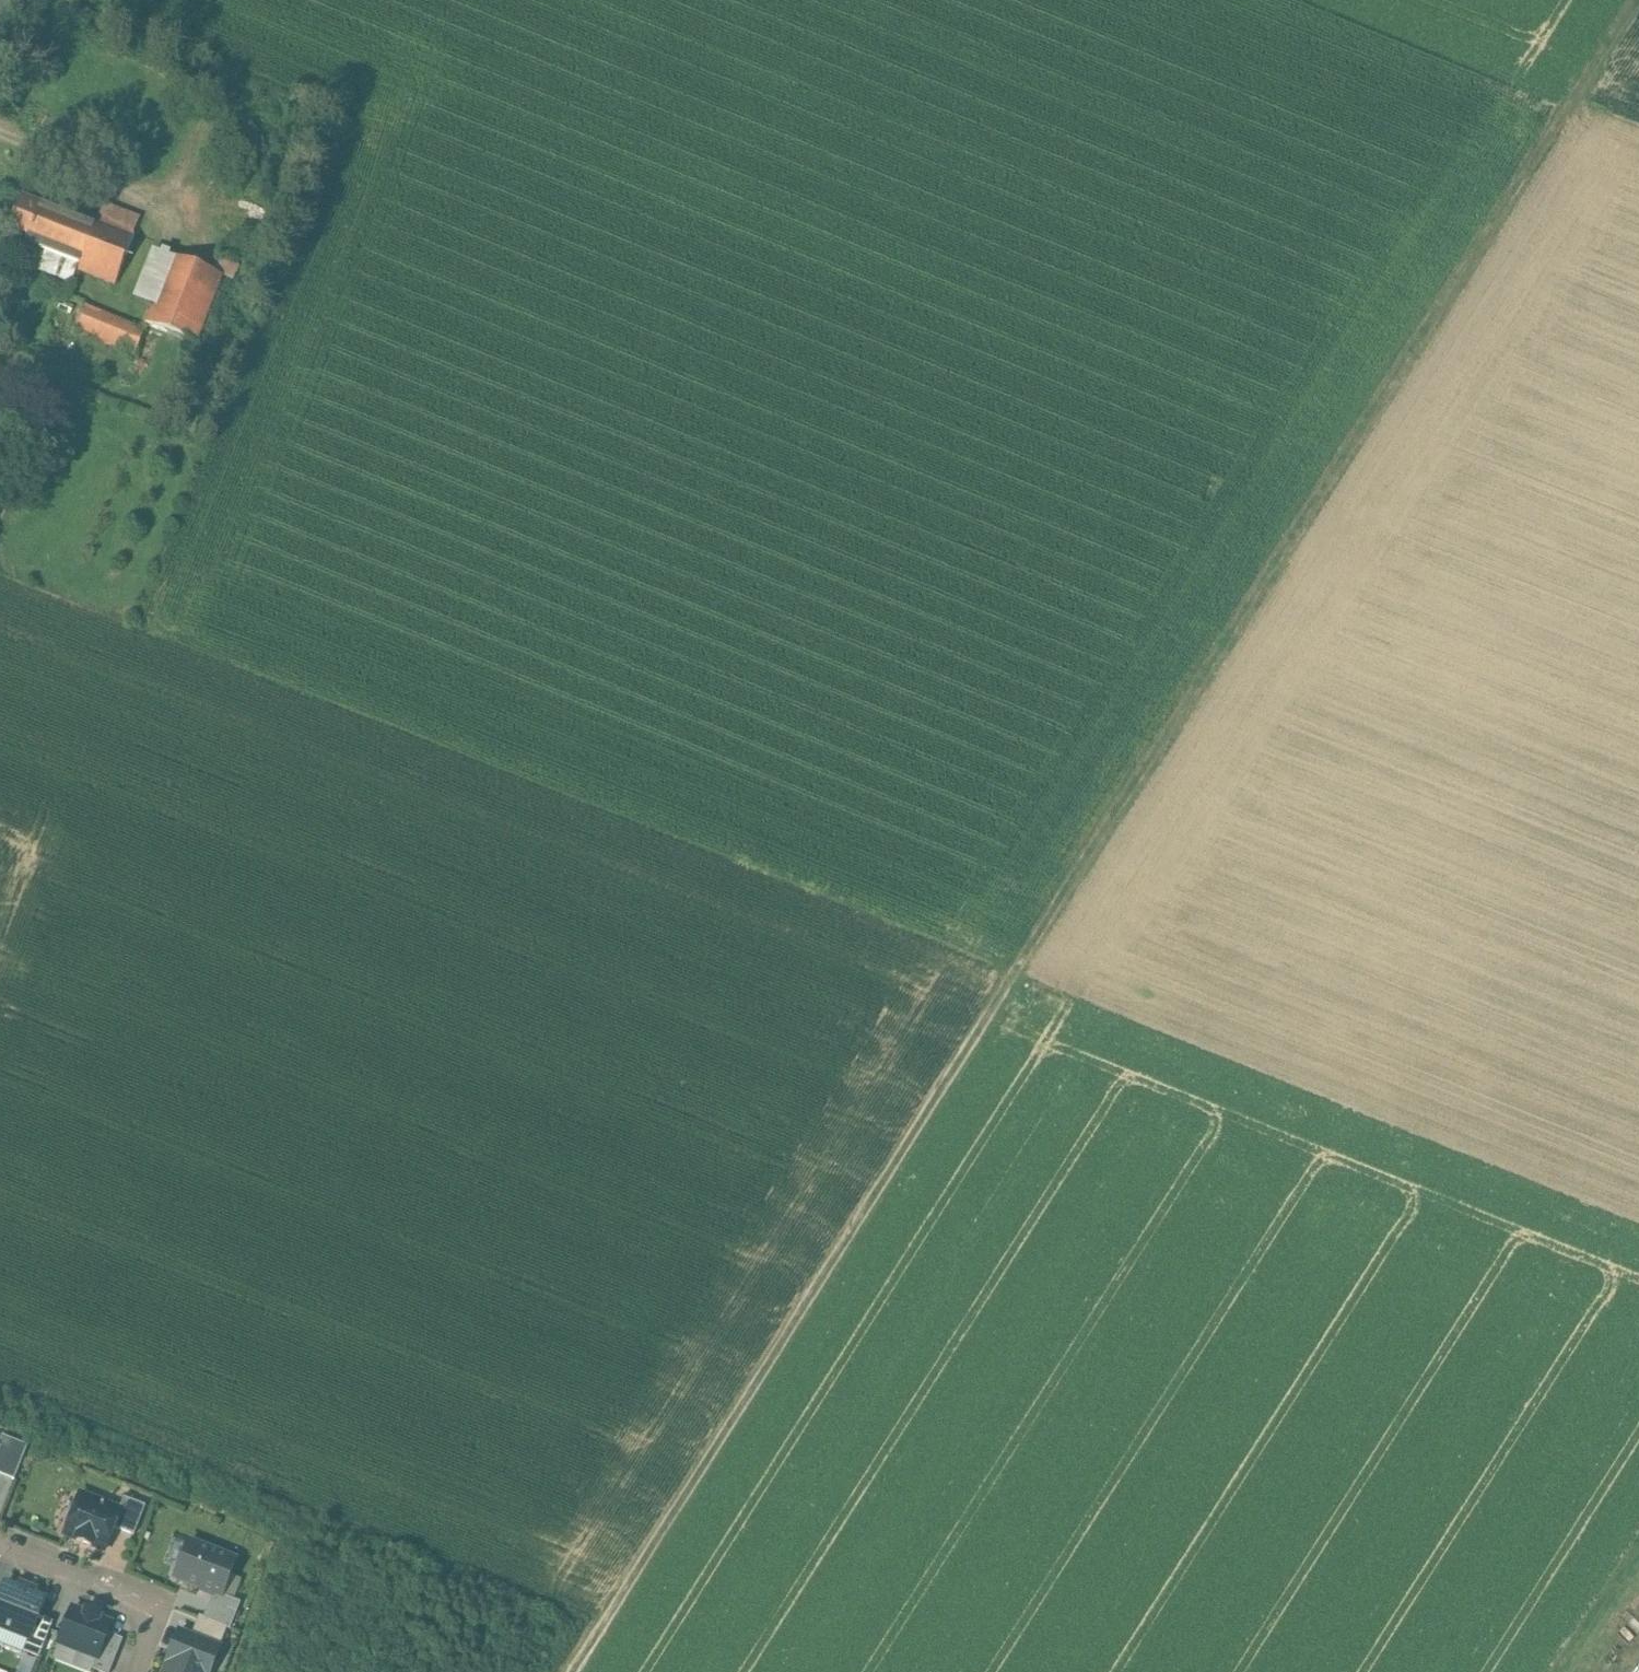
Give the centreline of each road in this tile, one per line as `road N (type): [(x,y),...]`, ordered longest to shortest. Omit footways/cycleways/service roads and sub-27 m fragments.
road 1 (track): [(1635,0),(569,1671)]
road 2 (residential): [(0,1543),(160,1613),(134,1671)]

